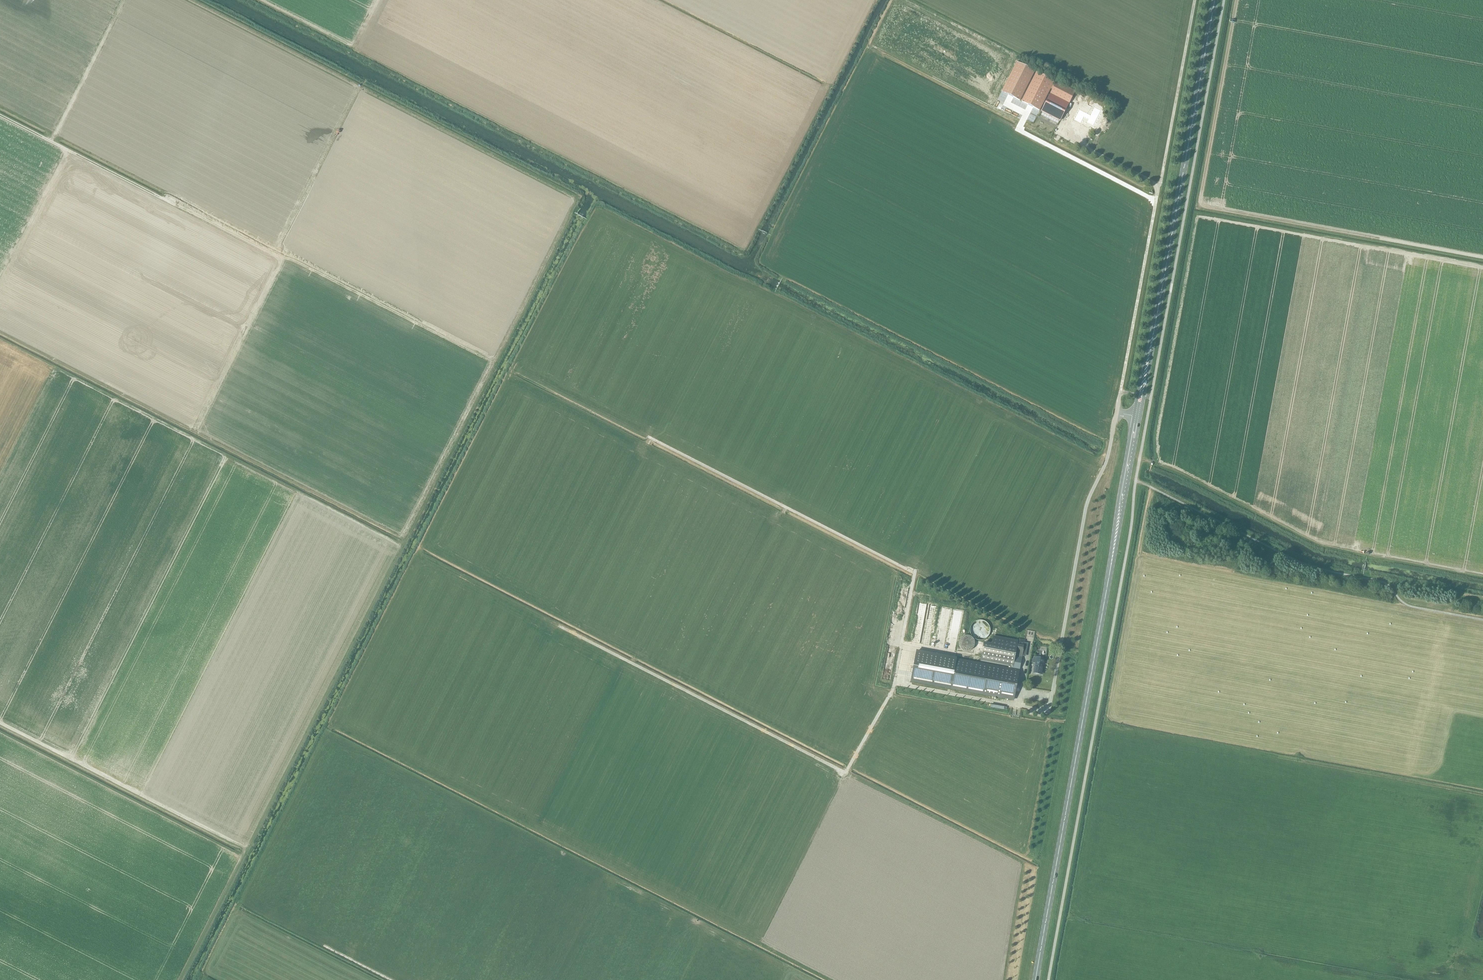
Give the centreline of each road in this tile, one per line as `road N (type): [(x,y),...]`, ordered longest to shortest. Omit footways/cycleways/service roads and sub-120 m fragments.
road 1 (track): [(915,572),(892,693),(846,773),(560,626)]
road 2 (track): [(649,438),(1032,630)]
road 3 (primary): [(1036,979),(1109,584)]
road 4 (primary): [(1158,309),(1215,0)]
road 5 (unclassified): [(1117,414),(1157,187)]
road 6 (primary): [(1134,417),(1109,584)]
road 7 (primary): [(1109,584),(1140,419)]
road 8 (unclassified): [(1117,414),(1074,575)]

